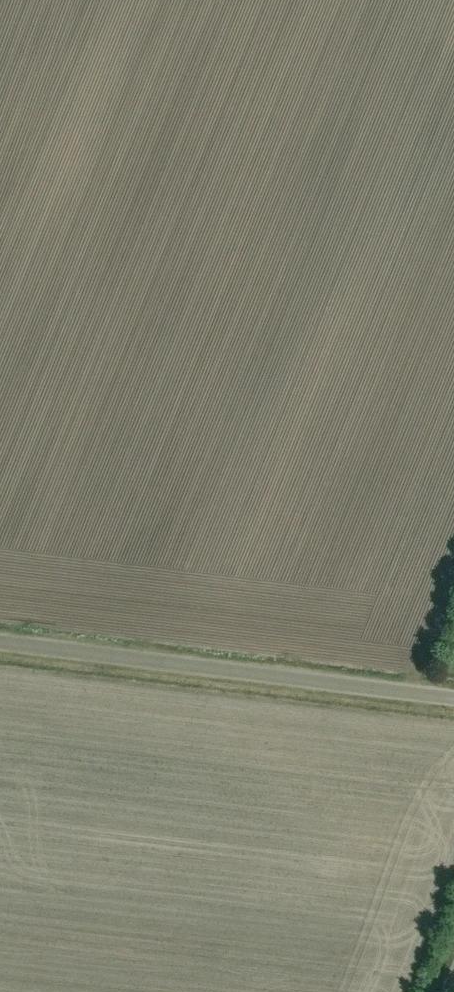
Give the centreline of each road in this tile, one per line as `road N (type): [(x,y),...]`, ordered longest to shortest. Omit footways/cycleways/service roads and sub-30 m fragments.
road 1 (unclassified): [(453,701),(0,645)]

